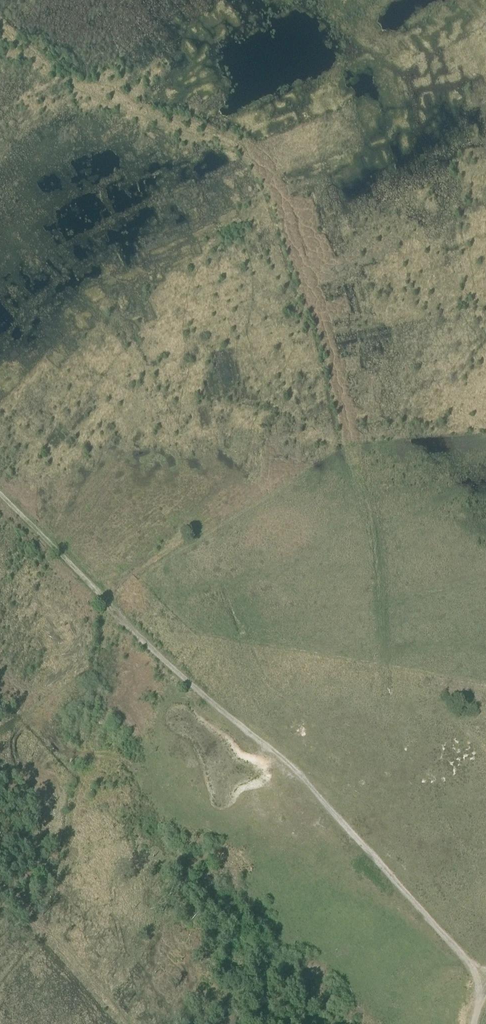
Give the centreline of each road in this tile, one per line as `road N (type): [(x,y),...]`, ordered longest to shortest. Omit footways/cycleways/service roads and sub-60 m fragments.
road 1 (track): [(384,693),(375,545),(320,319),(270,171),(252,150),(64,78),(0,21)]
road 2 (track): [(485,980),(299,775),(146,645),(0,494)]

